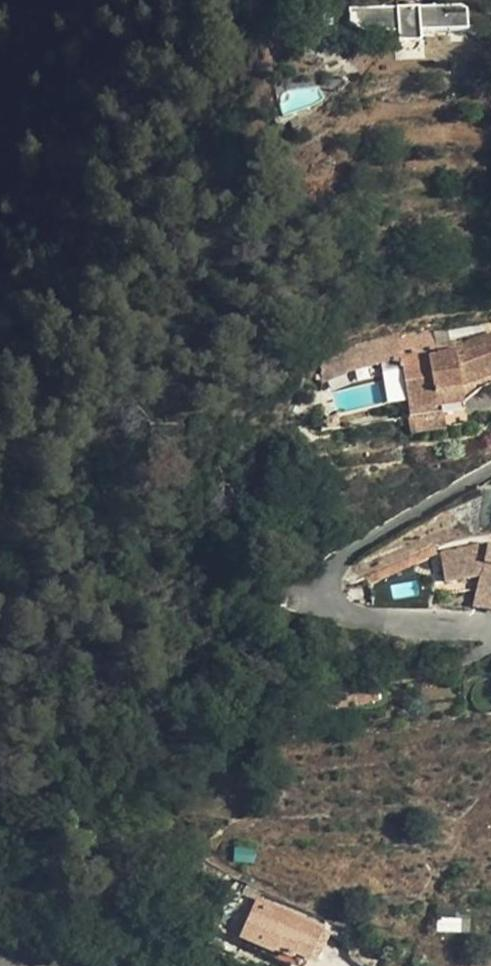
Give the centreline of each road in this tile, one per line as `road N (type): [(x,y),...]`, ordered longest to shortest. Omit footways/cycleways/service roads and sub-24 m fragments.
road 1 (residential): [(490,634),(351,610),(336,602),(330,581),(344,556),(490,468)]

